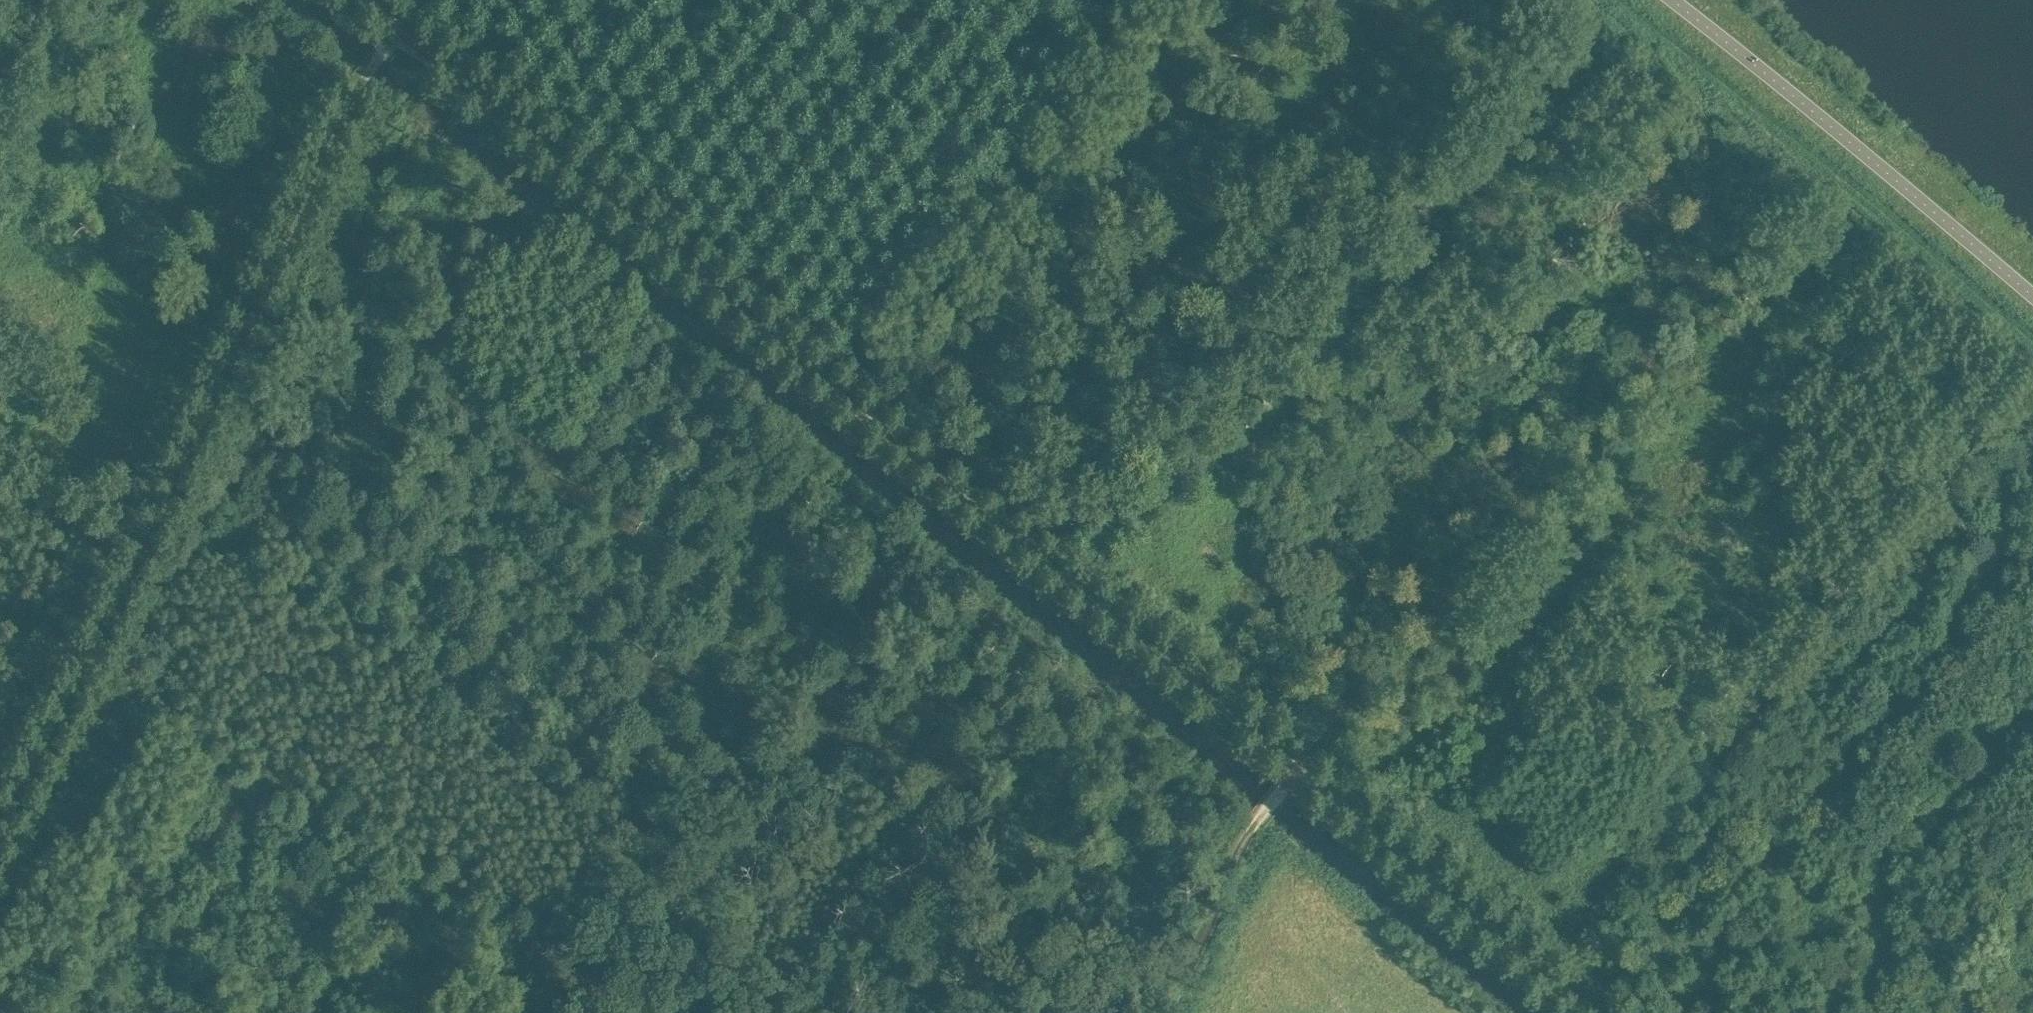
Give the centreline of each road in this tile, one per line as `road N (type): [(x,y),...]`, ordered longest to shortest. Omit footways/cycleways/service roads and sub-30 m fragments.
road 1 (track): [(1609,1012),(1305,751),(370,0)]
road 2 (track): [(0,846),(357,82),(404,29)]
road 3 (track): [(1243,850),(1167,1012)]

